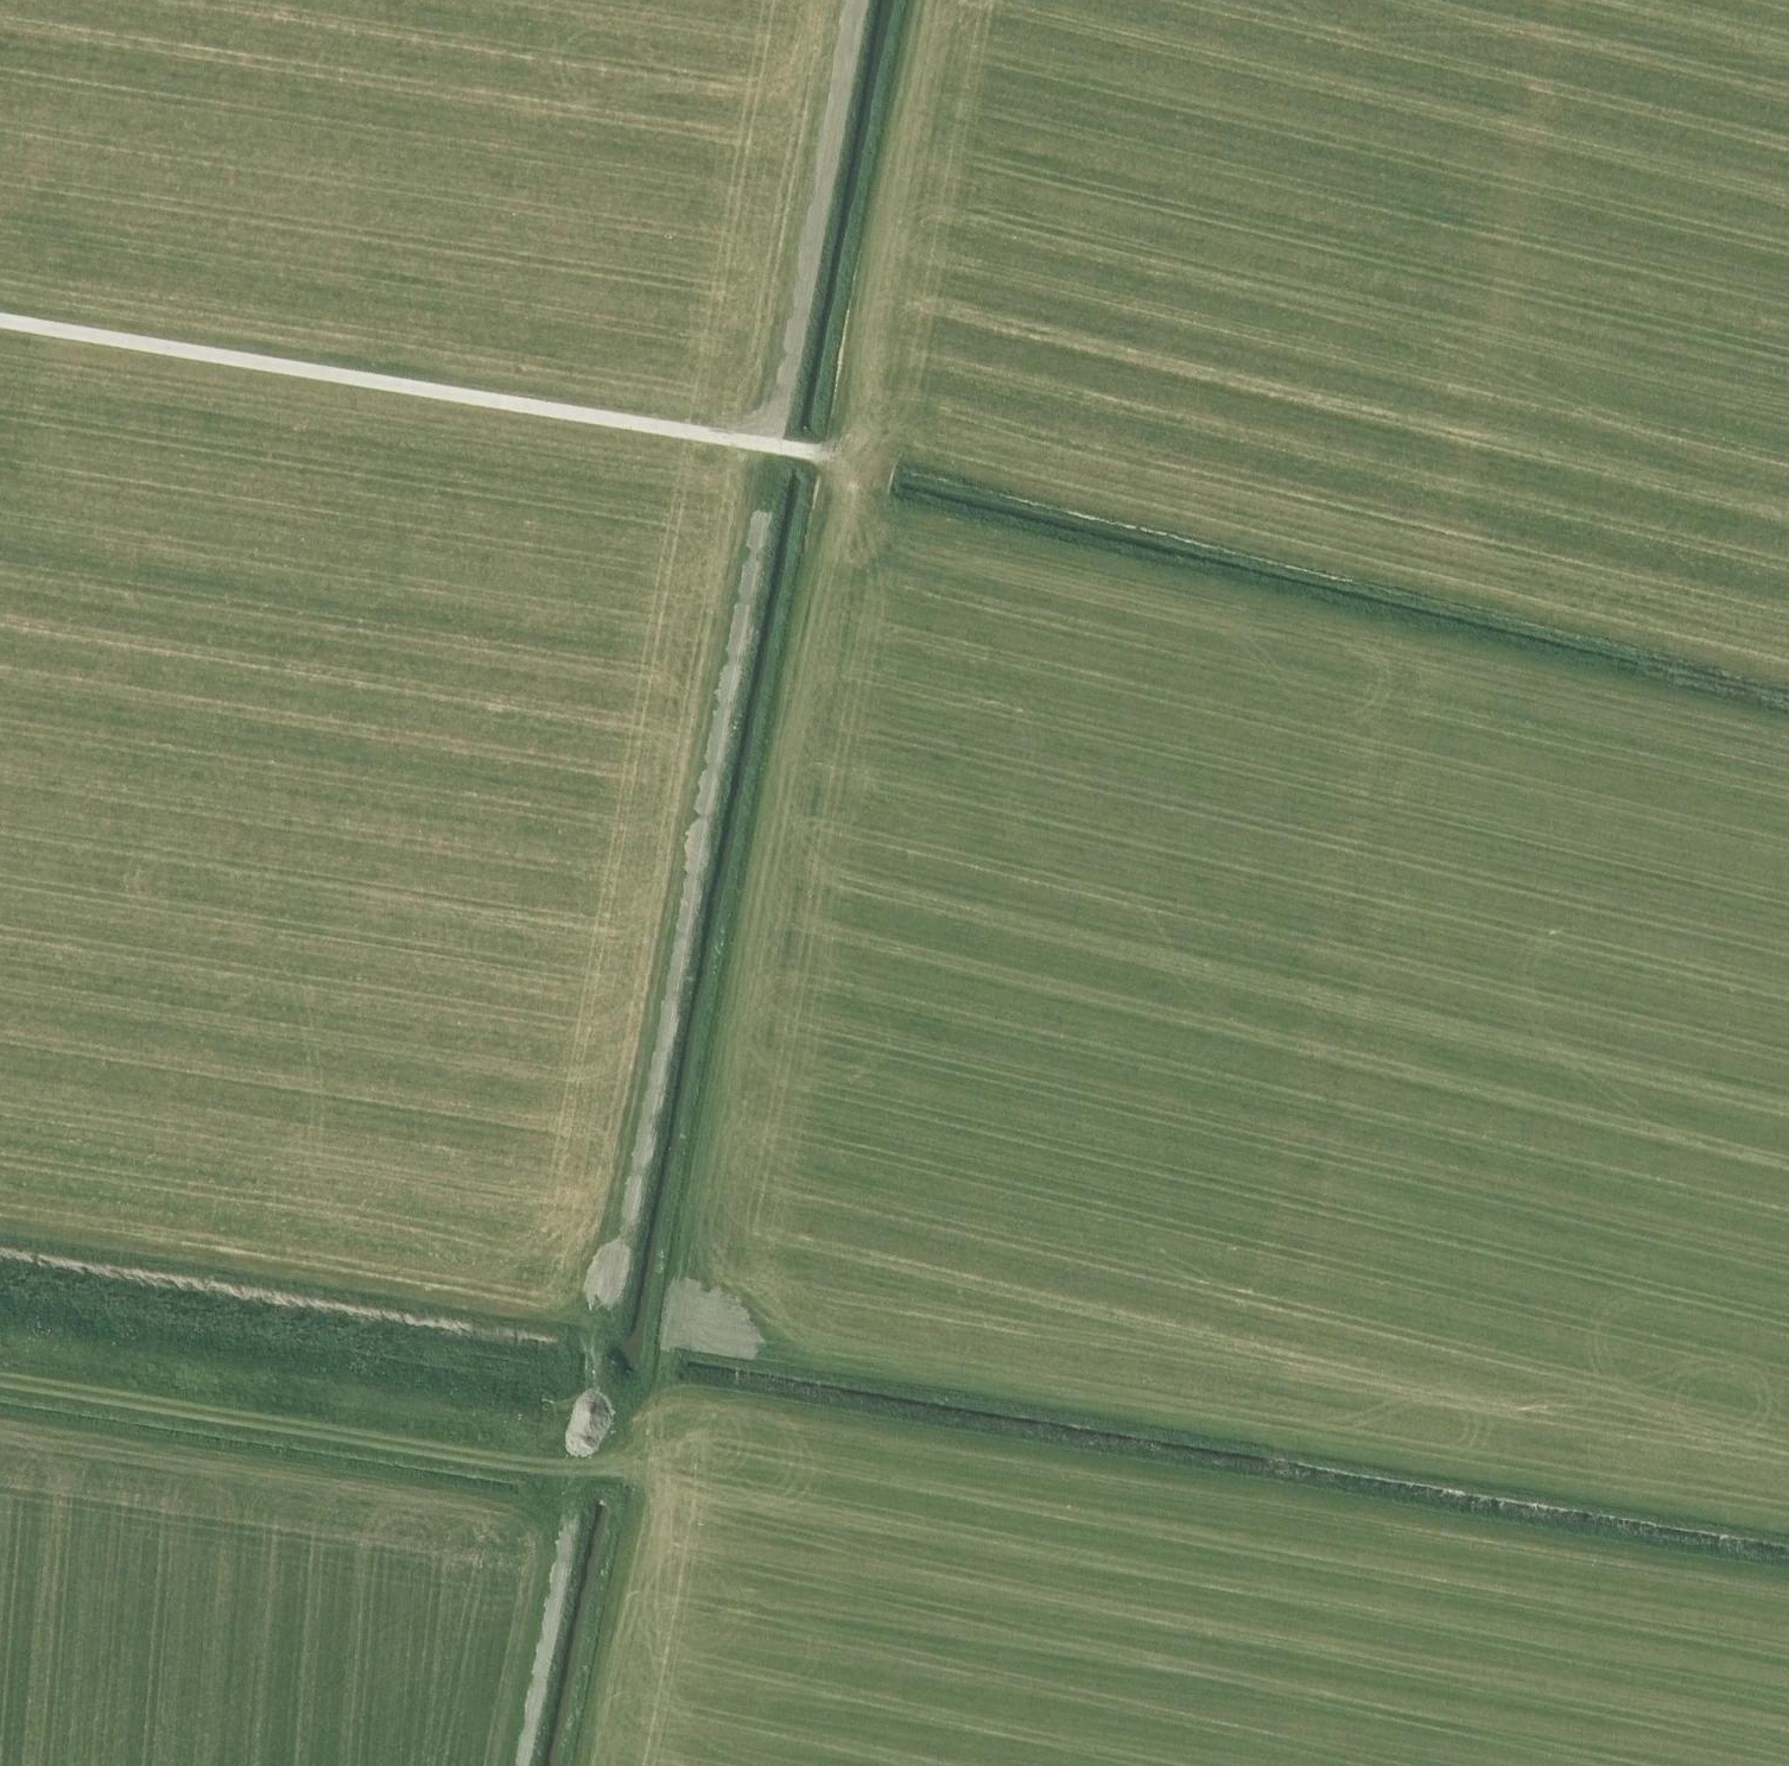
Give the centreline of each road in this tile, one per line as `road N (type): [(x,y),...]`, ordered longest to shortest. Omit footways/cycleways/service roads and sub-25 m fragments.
road 1 (track): [(601,1447),(574,1462),(534,1461),(0,1376)]

